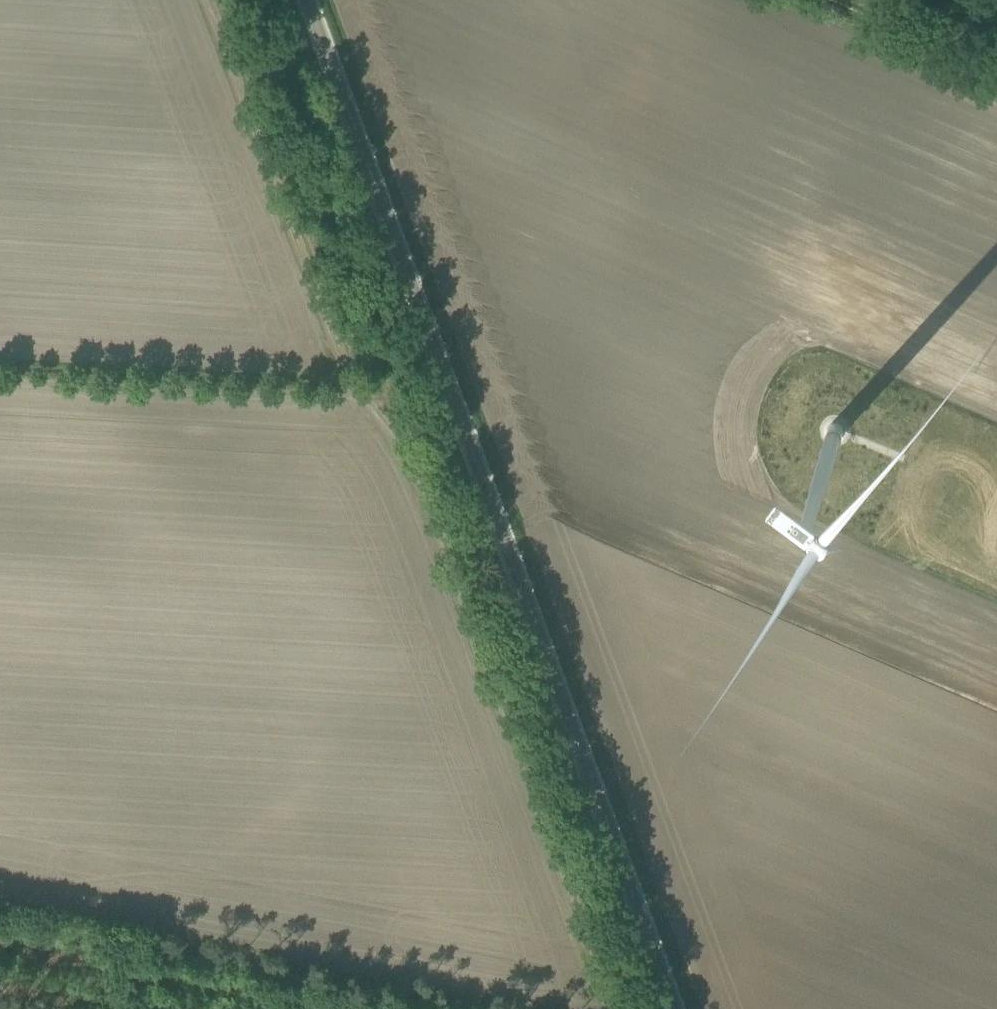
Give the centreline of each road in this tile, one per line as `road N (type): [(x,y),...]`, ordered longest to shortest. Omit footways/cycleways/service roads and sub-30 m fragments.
road 1 (unclassified): [(674,1008),(303,0)]
road 2 (track): [(996,65),(849,0)]

